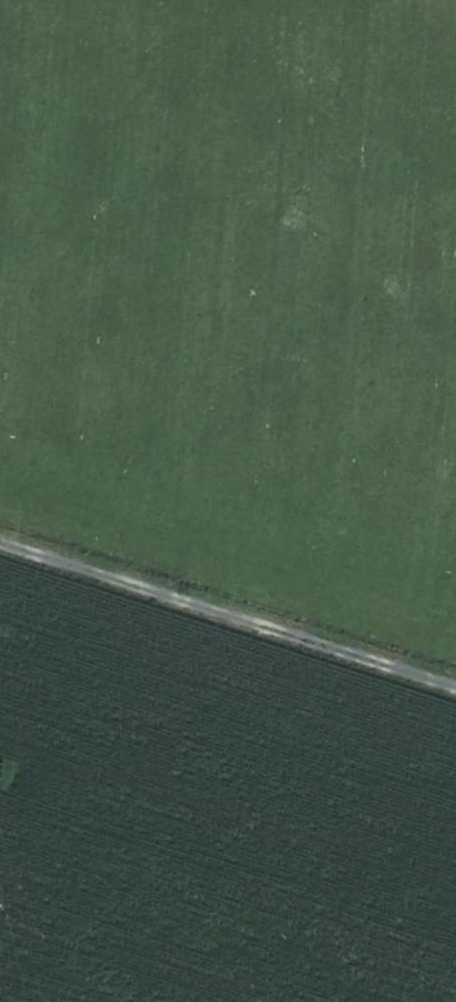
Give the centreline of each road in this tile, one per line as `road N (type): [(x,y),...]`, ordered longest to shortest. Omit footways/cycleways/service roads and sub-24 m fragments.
road 1 (track): [(0,540),(455,685)]

